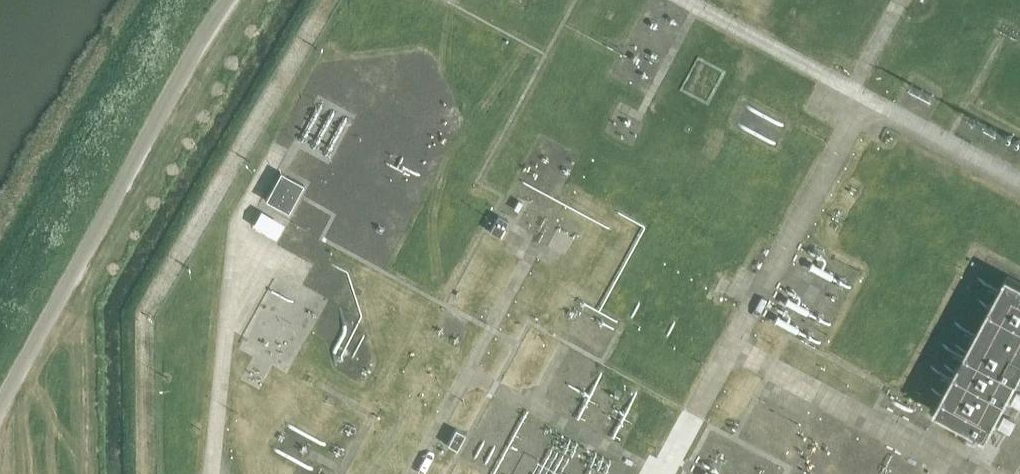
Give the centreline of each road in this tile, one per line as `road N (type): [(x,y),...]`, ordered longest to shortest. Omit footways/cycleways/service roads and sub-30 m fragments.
road 1 (unclassified): [(0,406),(165,97),(228,0)]

